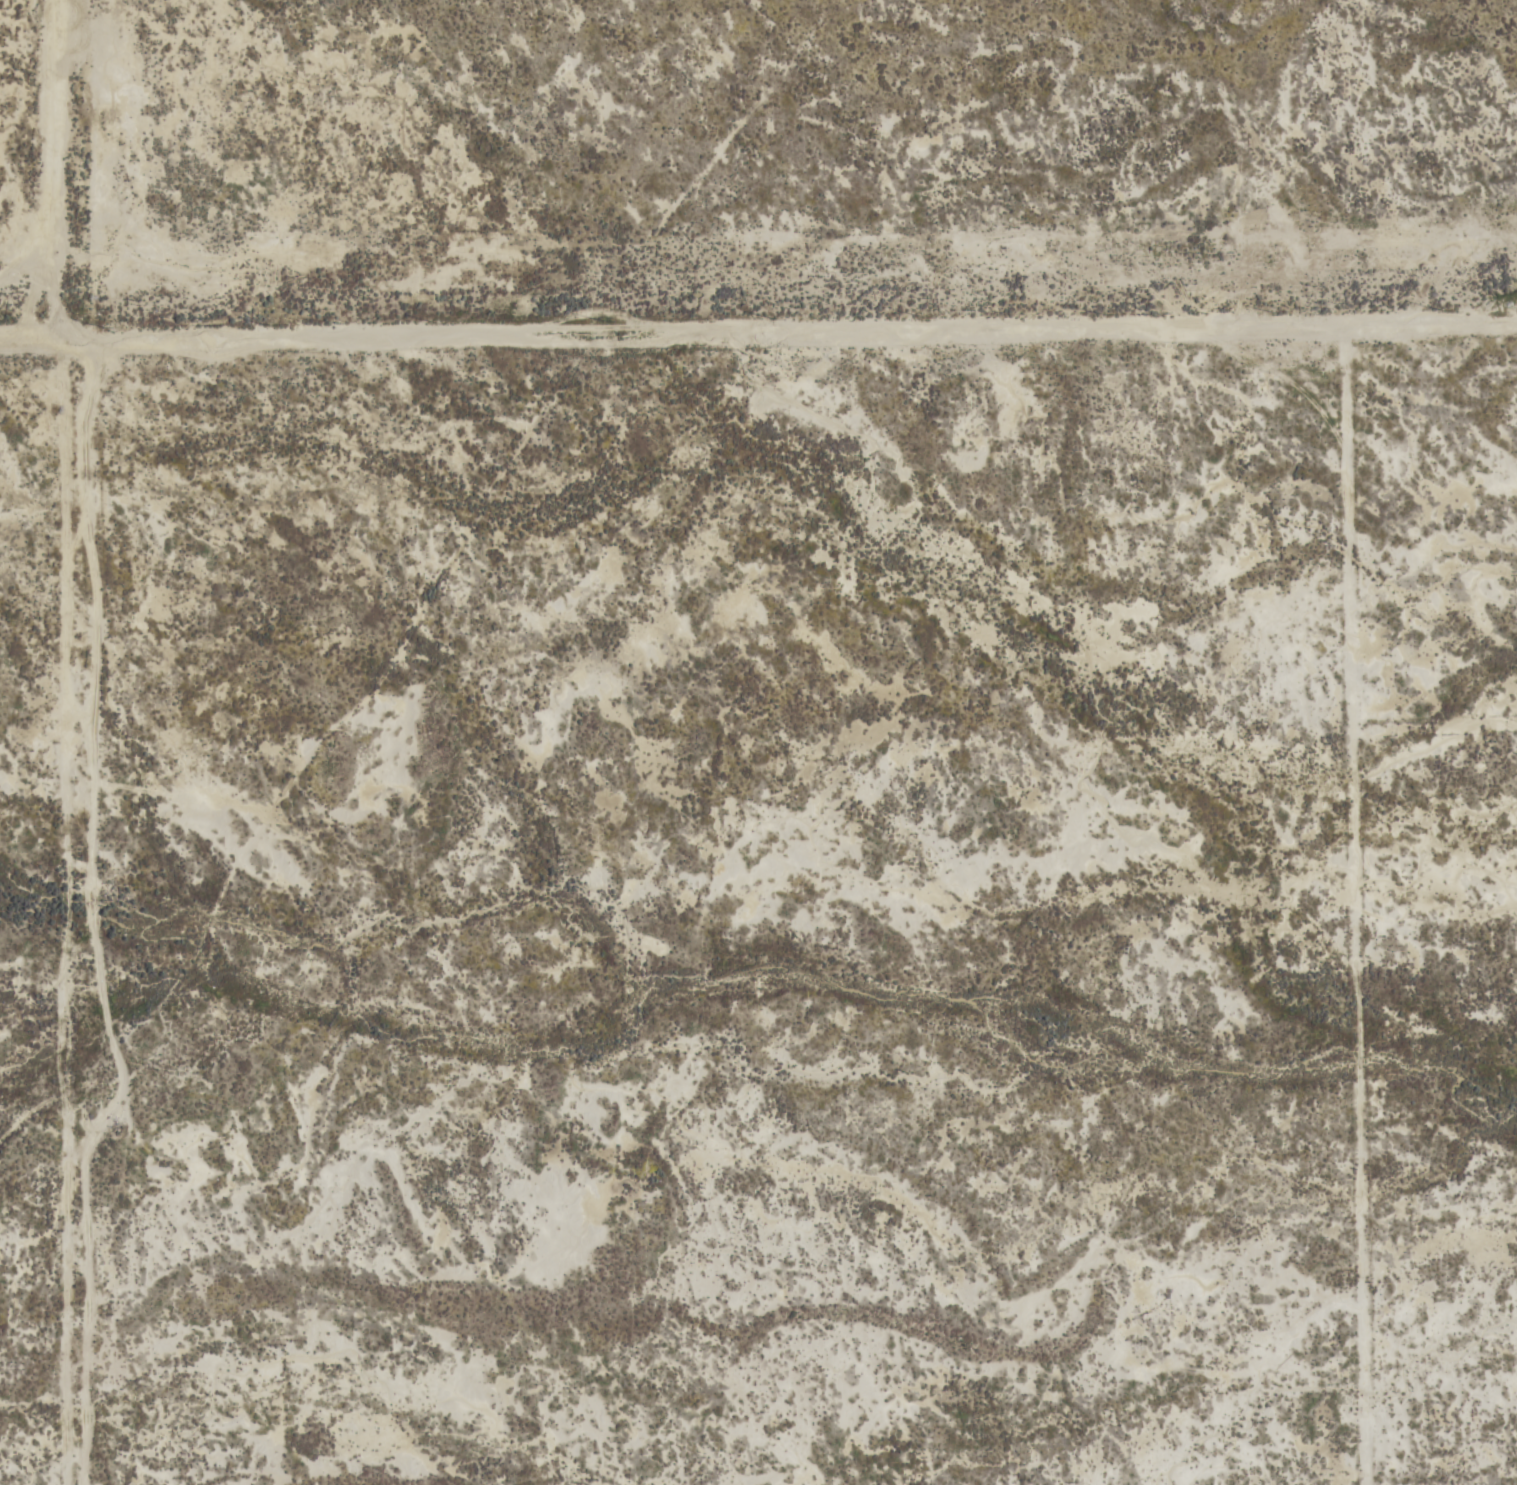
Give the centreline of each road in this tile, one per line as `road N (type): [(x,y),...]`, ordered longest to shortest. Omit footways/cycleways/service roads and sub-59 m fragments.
road 1 (track): [(0,327),(1516,295)]
road 2 (residential): [(76,1484),(78,1155),(117,1083),(87,929),(95,616),(76,468),(71,0)]

